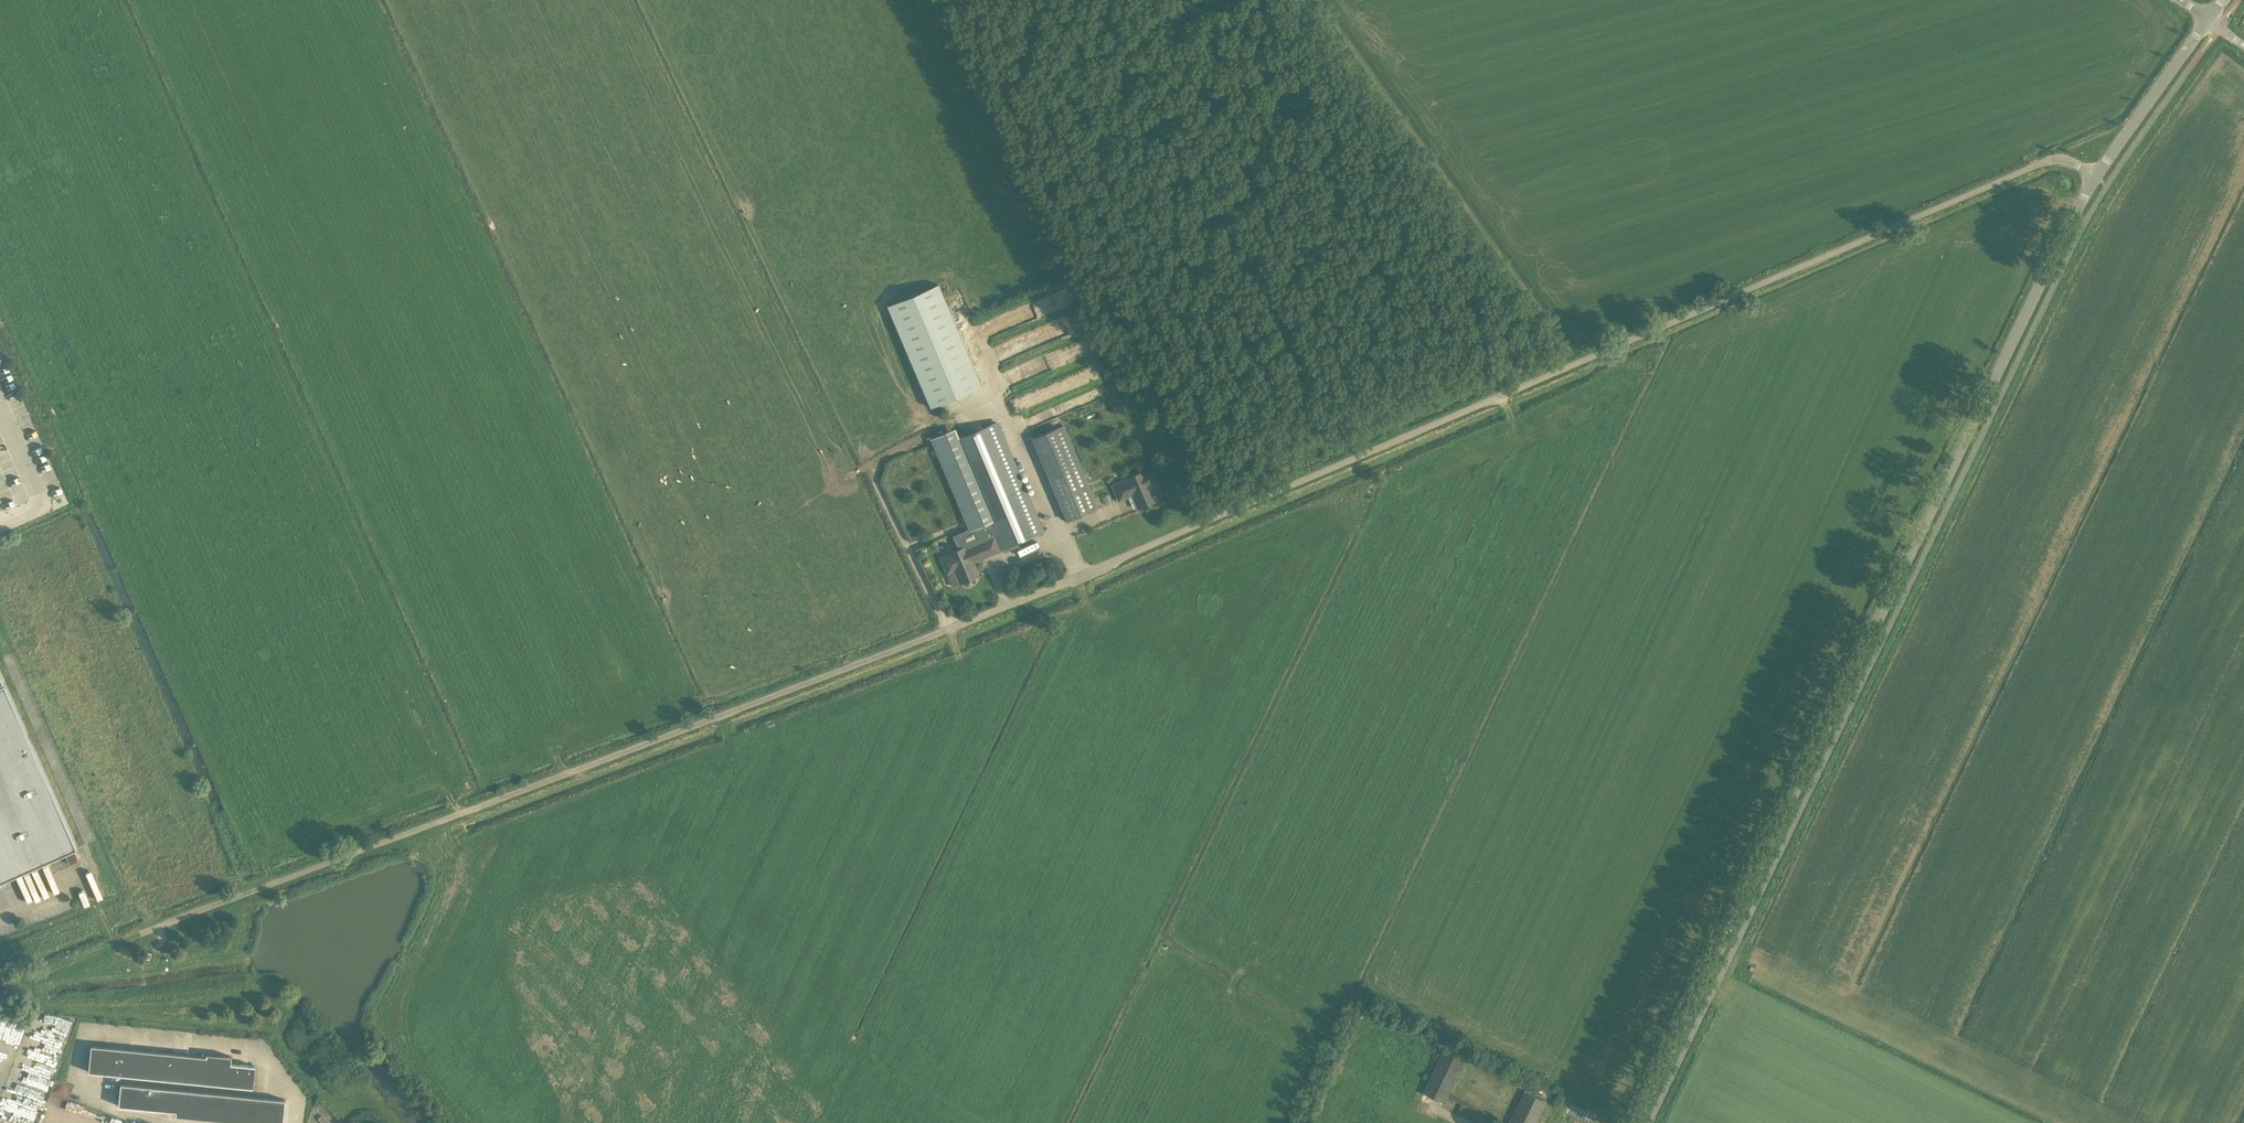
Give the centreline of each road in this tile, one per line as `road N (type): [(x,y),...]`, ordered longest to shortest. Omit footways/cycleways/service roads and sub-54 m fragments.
road 1 (unclassified): [(145,931),(948,629),(2043,162),(2068,161),(2097,175)]
road 2 (tertiary): [(1636,1122),(2097,175)]
road 3 (tertiary): [(2097,175),(2208,18)]

